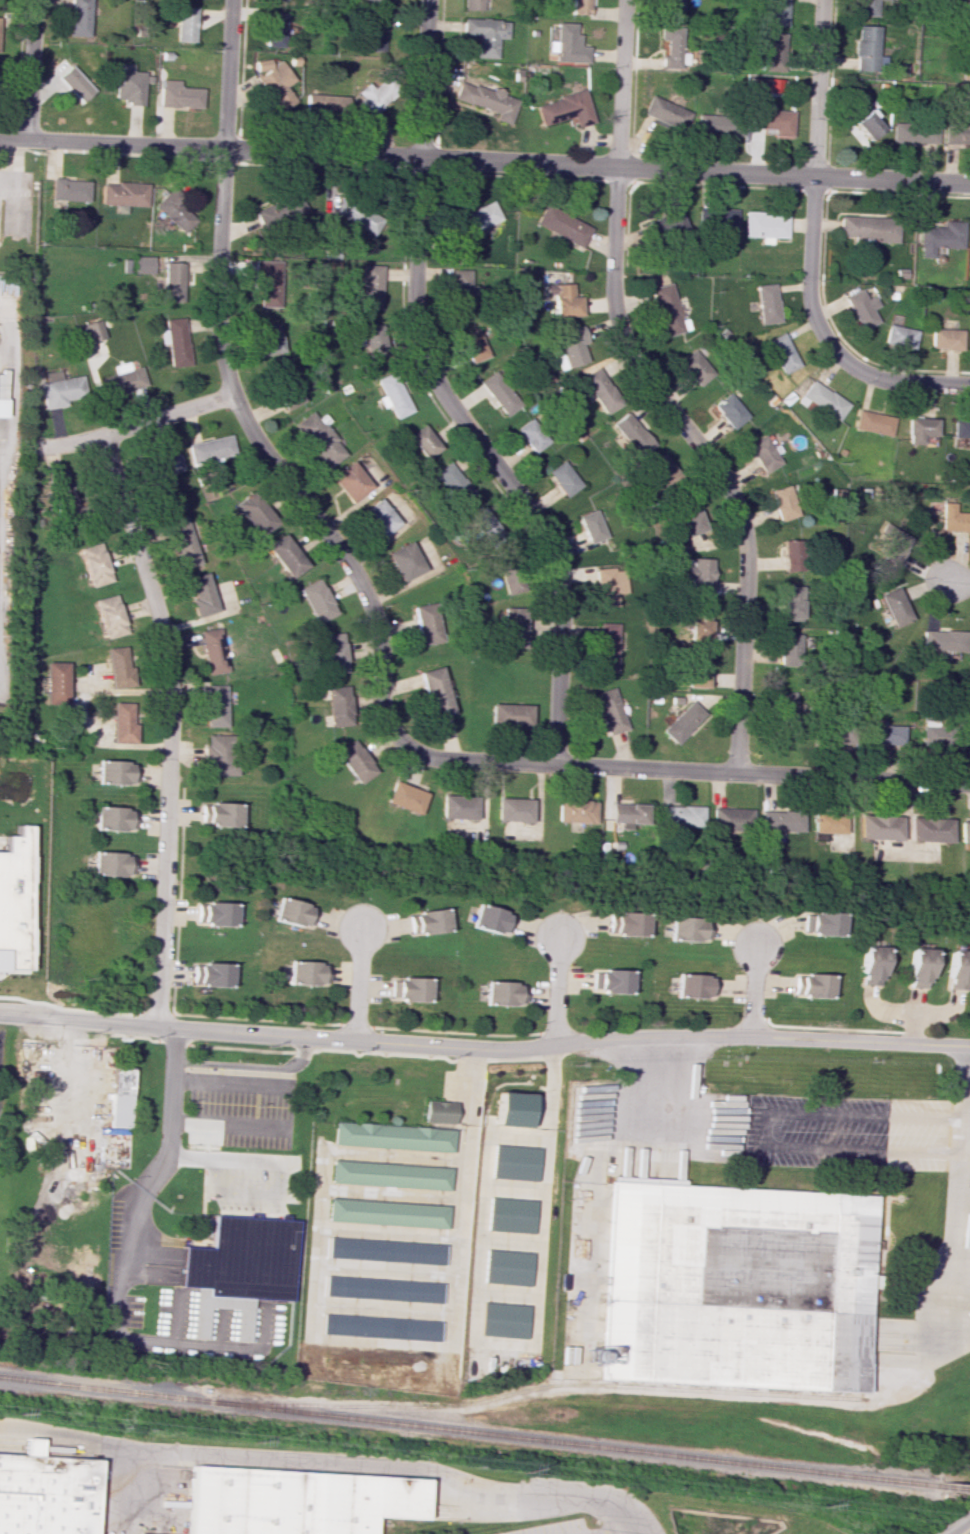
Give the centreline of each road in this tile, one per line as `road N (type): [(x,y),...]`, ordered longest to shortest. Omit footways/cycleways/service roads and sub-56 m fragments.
road 1 (residential): [(0,1014),(474,1049),(750,1037),(969,1049)]
road 2 (tertiary): [(969,182),(0,138)]
road 3 (residential): [(224,149),(216,307),(231,393),(366,595),(377,628),(380,704),(392,730),(412,751),(436,758)]
road 4 (residential): [(422,157),(414,288),(422,344),(432,373),(548,538),(556,565),(562,594),(555,762)]
road 5 (residential): [(618,166),(615,320),(641,374),(718,467),(747,546),(738,773)]
road 6 (residential): [(102,434),(170,690),(156,1026)]
road 7 (residential): [(969,784),(436,758)]
road 8 (residential): [(965,384),(893,381),(854,368),(823,339),(809,301),(813,176)]
road 9 (residential): [(231,393),(102,434),(24,447)]
road 10 (residential): [(813,176),(822,0)]
road 11 (residential): [(625,0),(618,166)]
road 12 (residential): [(422,157),(429,0)]
road 13 (residential): [(224,149),(231,0)]
road 14 (residential): [(28,139),(34,0)]

